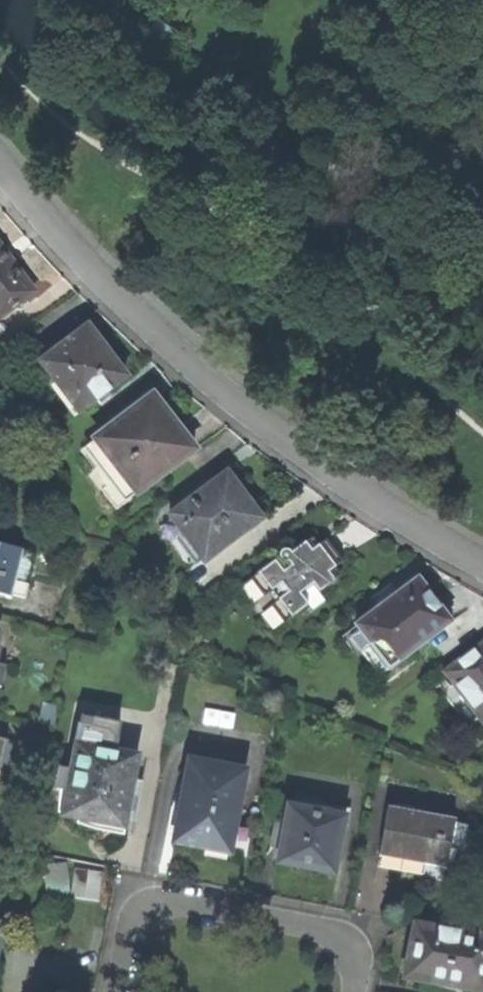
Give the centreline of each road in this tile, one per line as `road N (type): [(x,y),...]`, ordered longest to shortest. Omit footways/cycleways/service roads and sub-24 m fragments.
road 1 (residential): [(0,166),(196,369),(354,487),(482,565)]
road 2 (residential): [(118,991),(131,920),(156,902),(322,930),(351,957),(354,991)]

